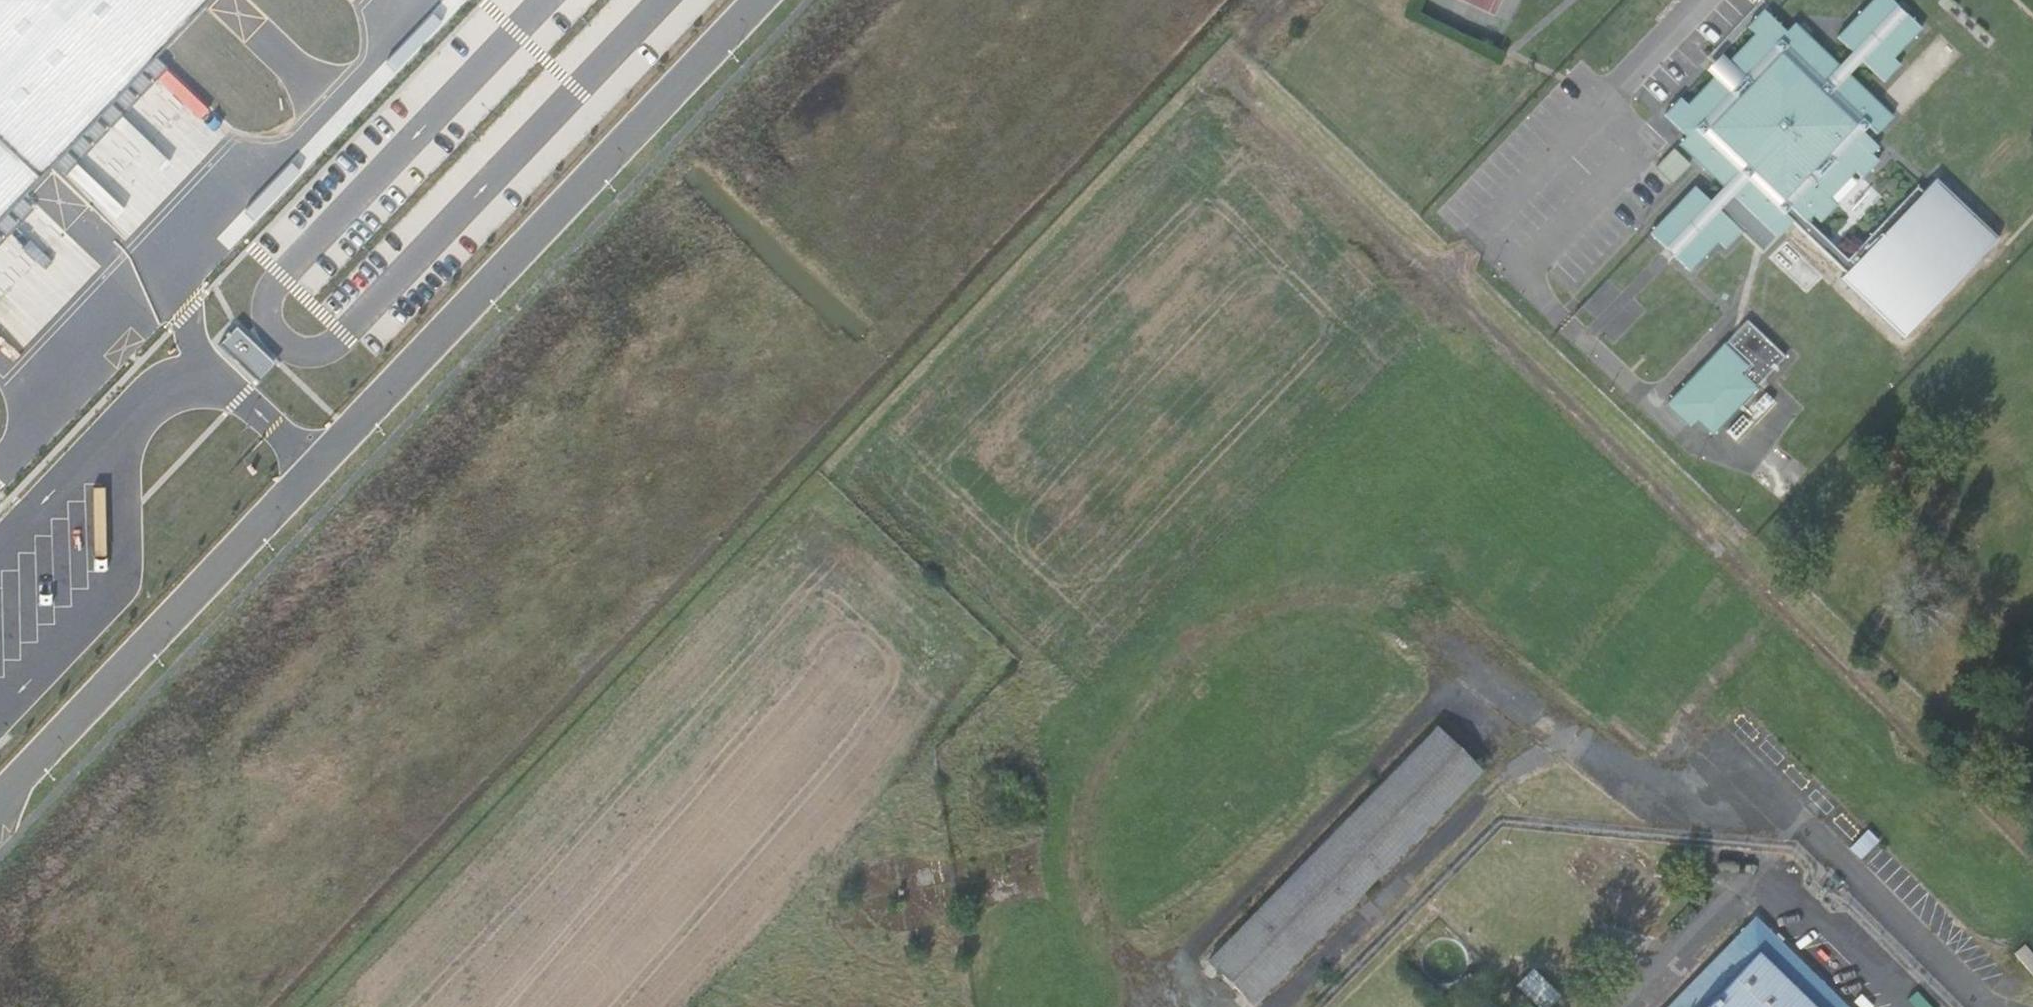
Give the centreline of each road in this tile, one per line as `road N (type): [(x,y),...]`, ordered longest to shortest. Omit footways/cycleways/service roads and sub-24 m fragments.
road 1 (unclassified): [(0,804),(763,0)]

